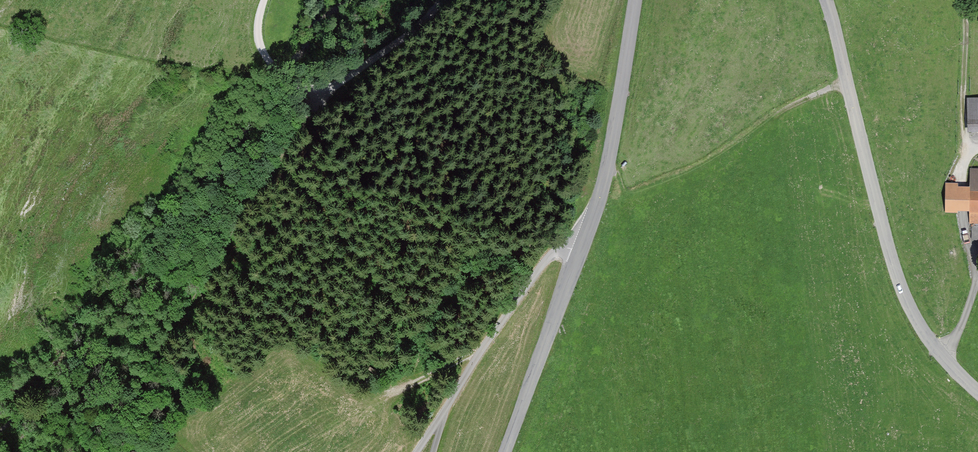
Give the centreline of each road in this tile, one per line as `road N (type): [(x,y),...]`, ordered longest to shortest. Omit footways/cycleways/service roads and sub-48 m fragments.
road 1 (tertiary): [(827,0),(890,254),(941,356)]
road 2 (track): [(607,168),(627,192),(696,169),(780,112),(848,81)]
road 3 (residential): [(416,451),(547,259),(585,238)]
road 4 (track): [(441,0),(414,31),(353,73),(317,87),(293,81),(265,54),(259,25),(265,0)]
road 5 (tertiary): [(585,238),(607,168),(635,0)]
road 6 (tertiary): [(504,451),(585,238)]
road 7 (residential): [(941,356),(973,299),(970,235)]

